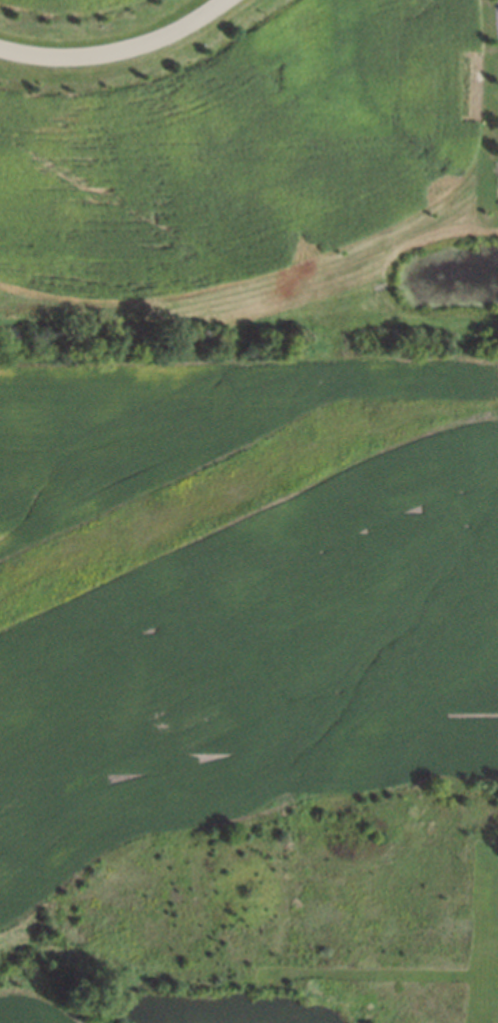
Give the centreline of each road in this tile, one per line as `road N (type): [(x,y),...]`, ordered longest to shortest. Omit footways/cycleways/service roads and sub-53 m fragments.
road 1 (residential): [(228,0),(152,43),(40,57),(0,47)]

